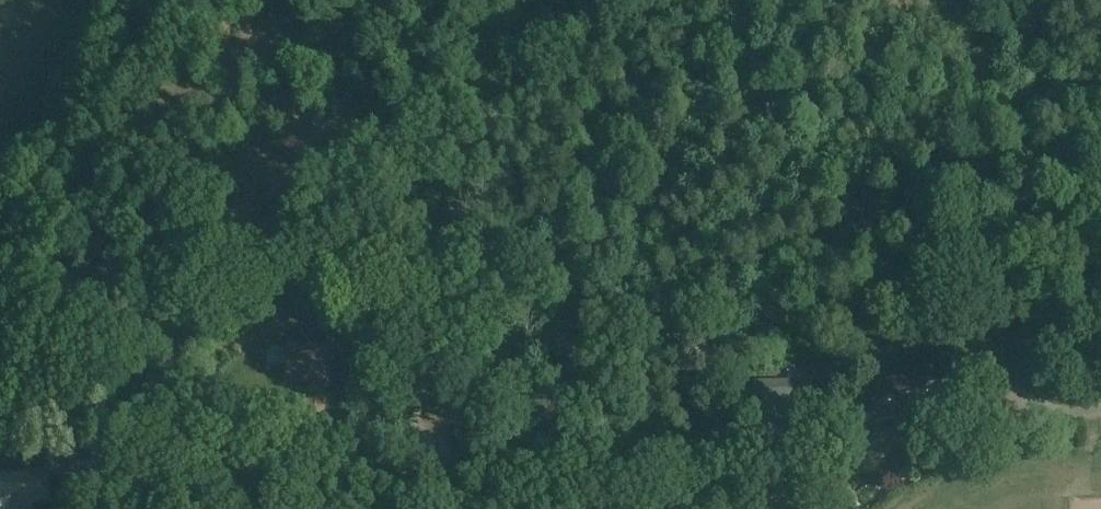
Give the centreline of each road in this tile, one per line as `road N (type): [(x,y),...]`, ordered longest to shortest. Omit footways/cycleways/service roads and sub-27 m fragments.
road 1 (track): [(224,508),(92,397),(58,382),(0,394)]

